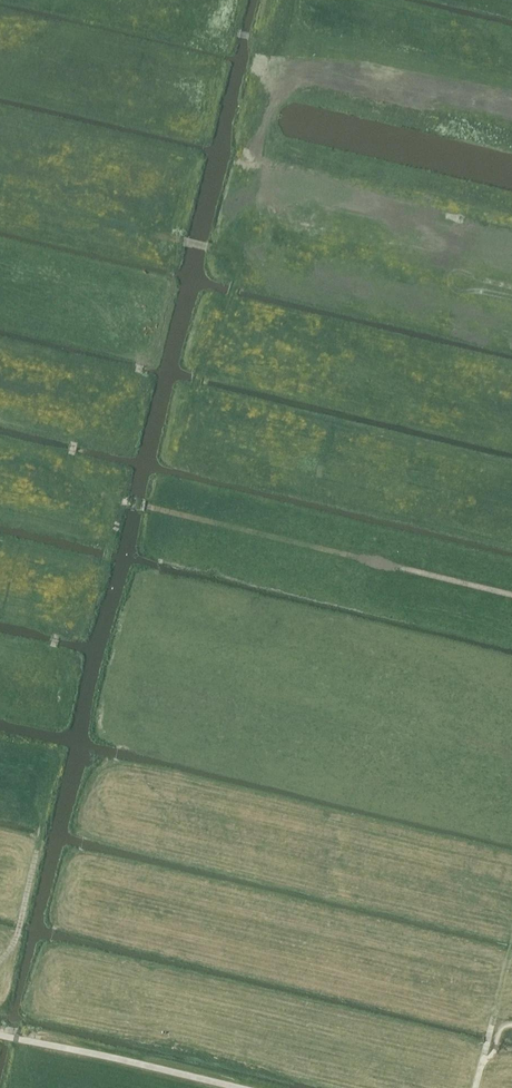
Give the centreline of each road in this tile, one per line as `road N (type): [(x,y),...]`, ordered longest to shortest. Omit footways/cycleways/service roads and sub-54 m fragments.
road 1 (track): [(511,596),(149,510)]
road 2 (track): [(511,305),(235,256)]
road 3 (track): [(0,196),(214,251)]
road 4 (track): [(279,42),(266,151),(235,256)]
road 5 (track): [(194,403),(237,283),(235,256)]

